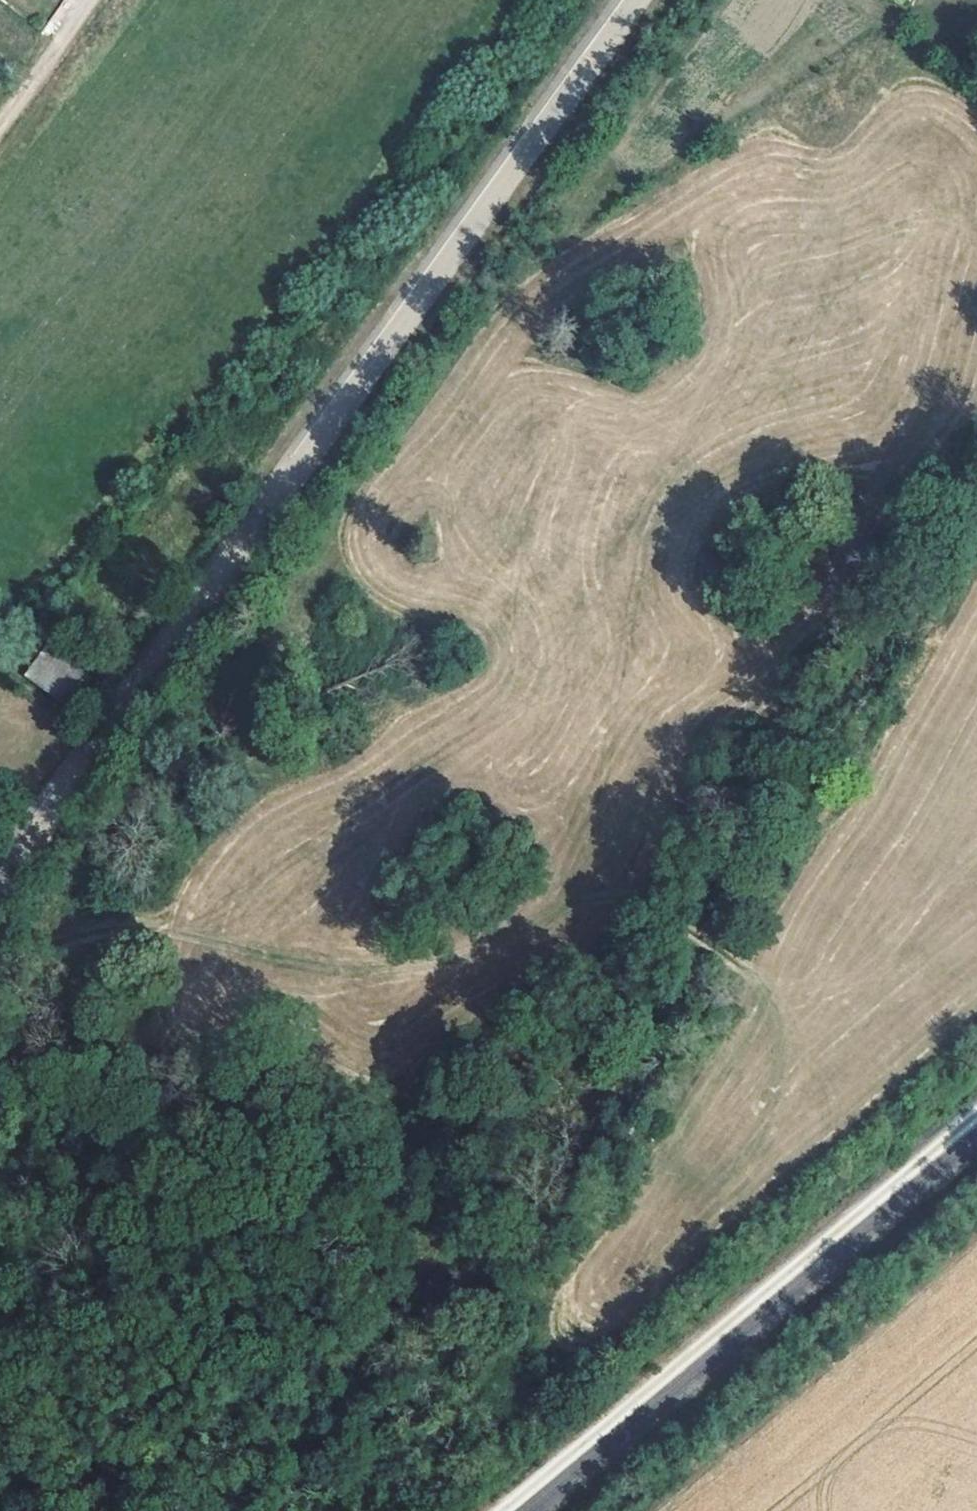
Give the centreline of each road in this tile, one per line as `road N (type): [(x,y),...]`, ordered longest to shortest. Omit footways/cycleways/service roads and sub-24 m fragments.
road 1 (unclassified): [(0,881),(639,0)]
road 2 (track): [(0,130),(90,0)]

